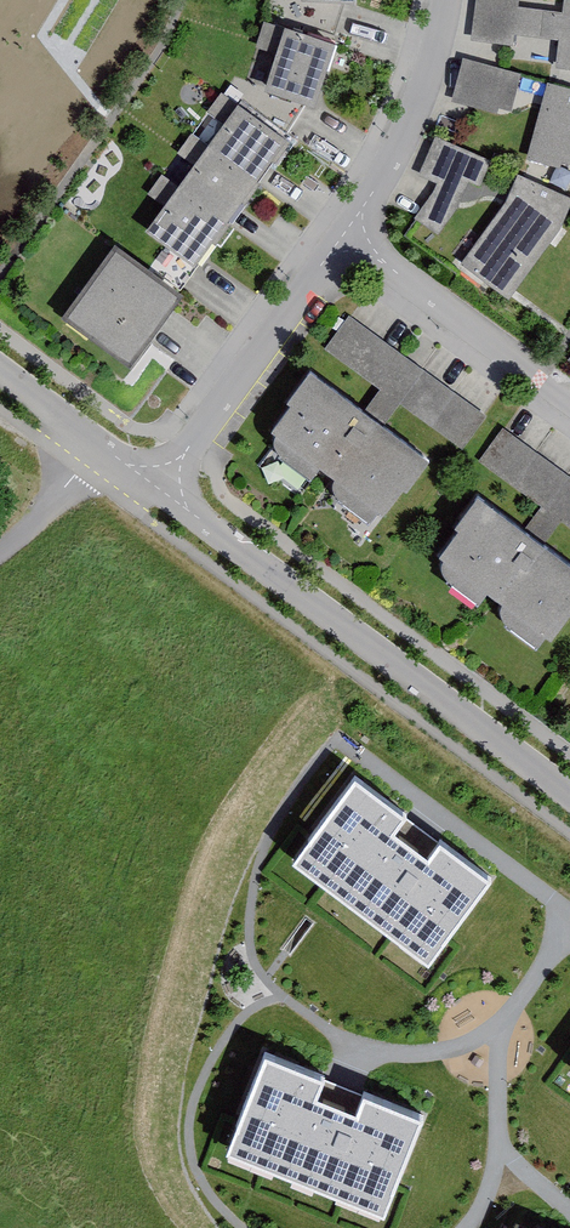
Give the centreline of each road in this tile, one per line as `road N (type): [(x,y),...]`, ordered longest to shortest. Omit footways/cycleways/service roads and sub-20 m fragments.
road 1 (residential): [(157,487),(569,792)]
road 2 (residential): [(157,487),(342,237)]
road 3 (residential): [(569,404),(342,237)]
road 4 (residential): [(342,237),(406,124),(438,0)]
road 5 (residential): [(0,372),(157,487)]
road 6 (track): [(0,547),(95,443)]

